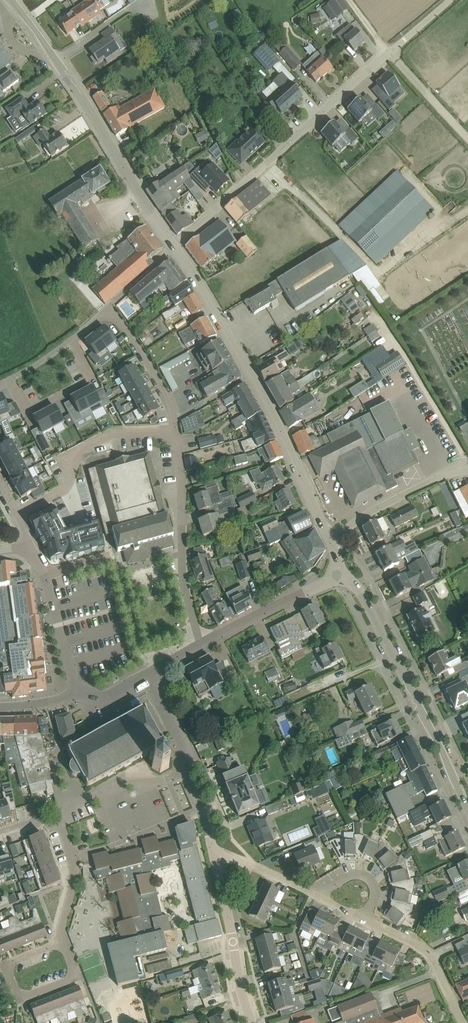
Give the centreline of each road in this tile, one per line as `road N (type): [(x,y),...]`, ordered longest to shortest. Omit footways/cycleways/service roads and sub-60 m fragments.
road 1 (unclassified): [(175,246),(451,0)]
road 2 (secondary): [(330,539),(277,423),(175,246)]
road 3 (secondary): [(175,246),(10,0)]
road 4 (secondary): [(467,809),(357,588),(339,575)]
road 5 (residential): [(200,645),(184,587),(175,430)]
road 6 (residential): [(175,430),(116,433),(81,449),(64,489),(15,514)]
road 7 (residential): [(61,940),(5,965),(20,1000),(76,975),(67,953)]
road 8 (track): [(466,464),(373,314)]
road 9 (residential): [(253,1022),(215,856)]
road 10 (tertiary): [(200,645),(339,575)]
road 11 (residential): [(330,539),(467,466)]
road 12 (residential): [(11,379),(27,412),(92,378),(70,340)]
road 13 (residential): [(78,693),(29,551)]
road 14 (residential): [(462,1022),(430,953),(365,919)]
road 15 (residential): [(175,430),(161,384),(108,307)]
road 16 (residential): [(60,823),(76,802),(184,771)]
road 17 (residential): [(61,940),(75,864),(60,823)]

